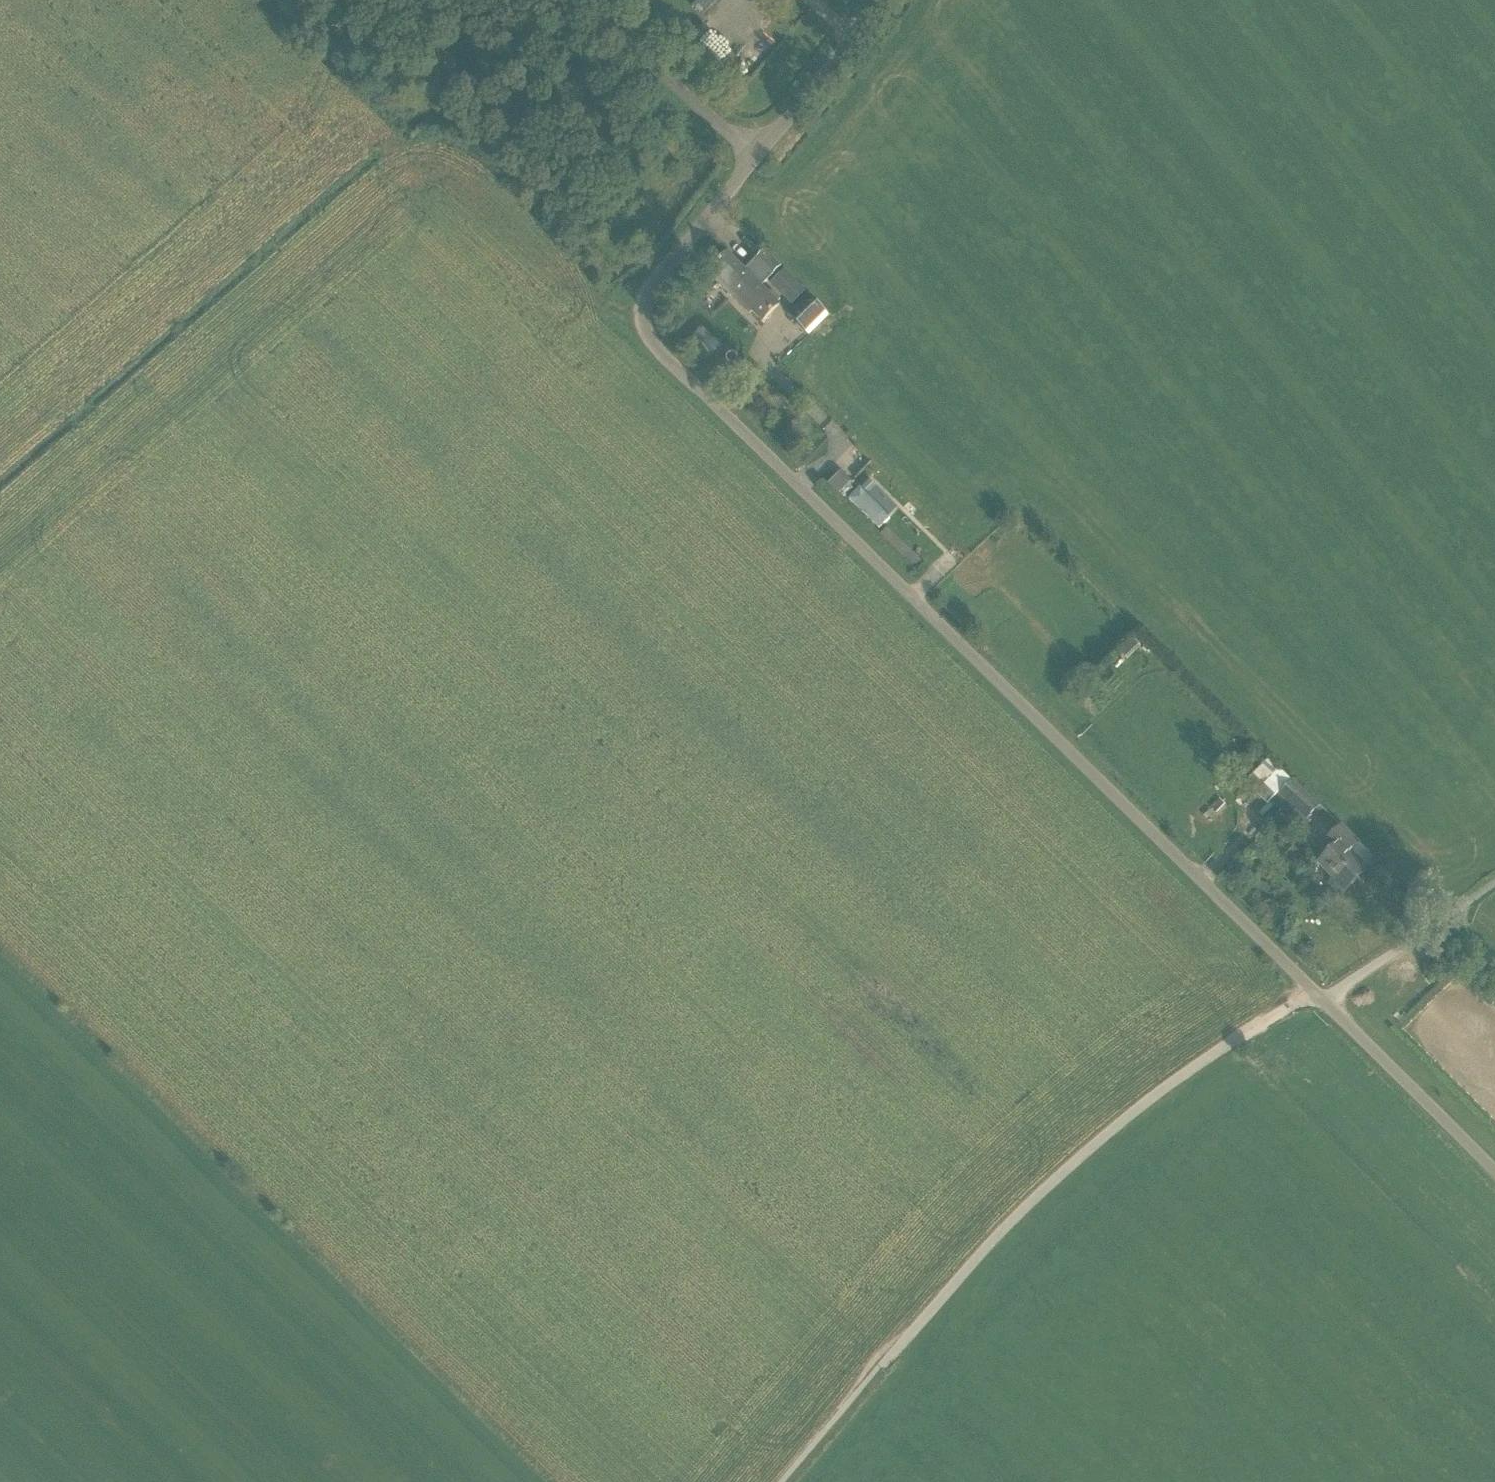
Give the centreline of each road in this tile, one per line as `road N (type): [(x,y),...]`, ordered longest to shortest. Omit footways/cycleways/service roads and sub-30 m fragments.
road 1 (unclassified): [(1320,997),(650,337),(645,310),(656,282),(759,155)]
road 2 (unclassified): [(1320,997),(1251,1031),(1127,1118),(1008,1226),(886,1364)]
road 3 (unclassified): [(1494,1171),(1320,997)]
road 4 (unclassified): [(583,0),(759,155)]
road 5 (unclassified): [(879,0),(759,155)]
road 6 (unclassified): [(1453,913),(1320,997)]

